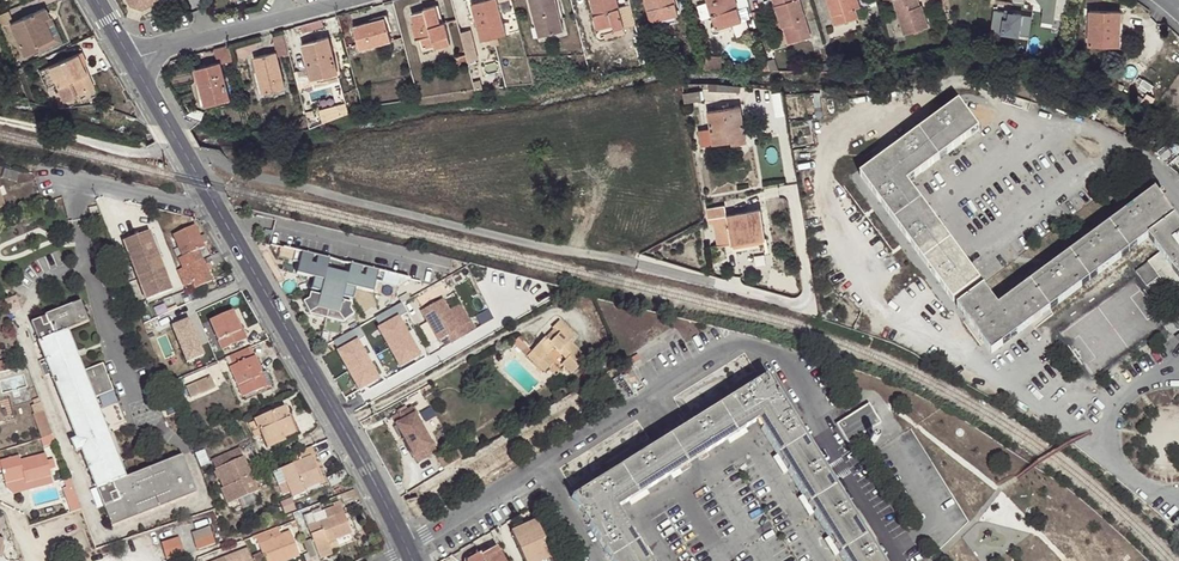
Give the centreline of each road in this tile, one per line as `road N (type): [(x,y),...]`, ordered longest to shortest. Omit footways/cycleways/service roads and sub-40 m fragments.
road 1 (residential): [(186,161),(809,303),(790,186)]
road 2 (residential): [(540,466),(746,342),(787,359),(909,560)]
road 3 (tertiary): [(186,161),(403,553)]
road 4 (unclassified): [(186,161),(0,118)]
road 5 (tertiary): [(131,59),(290,17)]
road 6 (residential): [(403,553),(540,466)]

